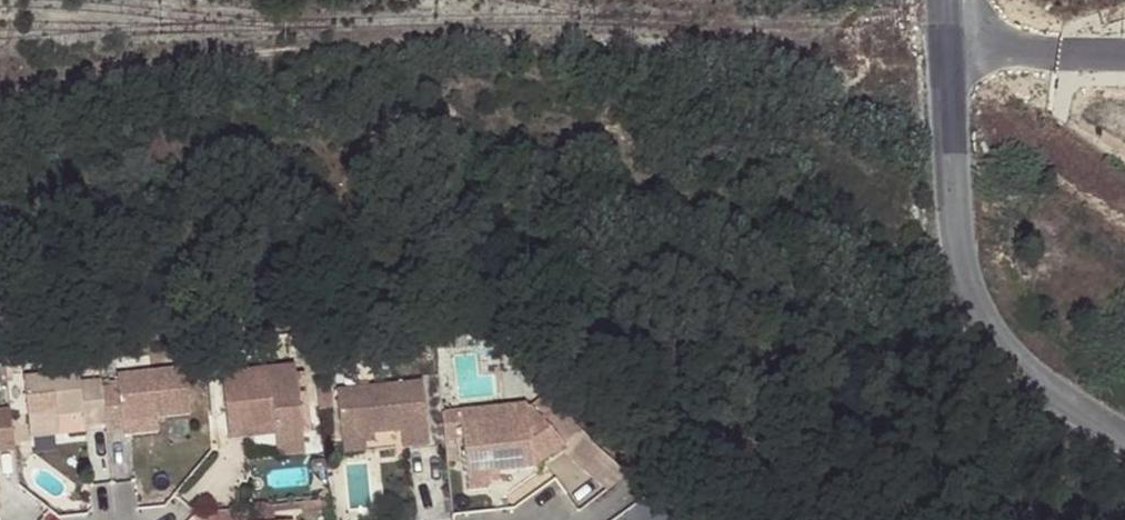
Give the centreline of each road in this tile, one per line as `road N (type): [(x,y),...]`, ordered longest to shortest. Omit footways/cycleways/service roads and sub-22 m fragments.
road 1 (unclassified): [(943,0),(957,251),(973,306),(1015,363),(1124,439)]

